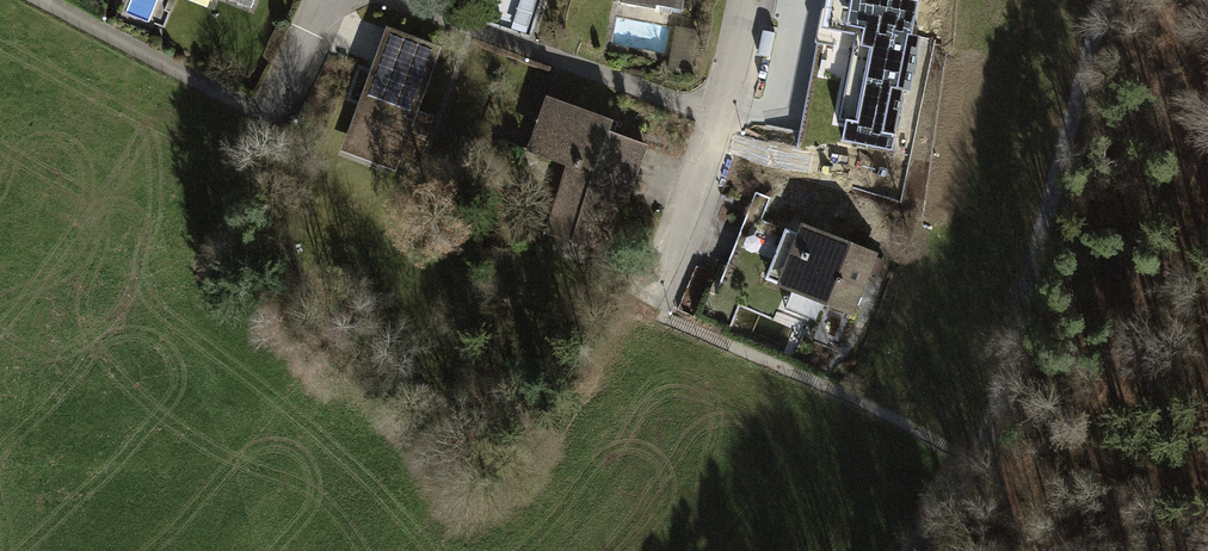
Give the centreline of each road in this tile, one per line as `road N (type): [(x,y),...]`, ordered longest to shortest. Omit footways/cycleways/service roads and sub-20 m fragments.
road 1 (track): [(1110,0),(1045,268),(974,459),(907,550)]
road 2 (residential): [(747,0),(686,206),(647,293)]
road 3 (residential): [(322,0),(272,109)]

